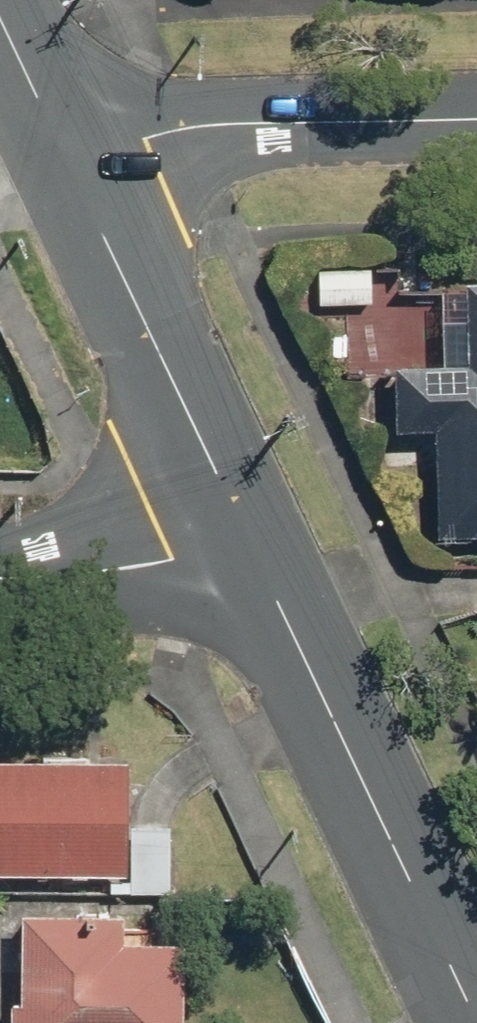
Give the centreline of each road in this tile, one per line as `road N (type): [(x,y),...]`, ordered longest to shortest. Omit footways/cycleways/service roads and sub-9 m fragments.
road 1 (tertiary): [(242,540),(472,1022)]
road 2 (tertiary): [(63,153),(242,540)]
road 3 (residential): [(476,116),(201,124),(63,153)]
road 4 (residential): [(242,540),(92,571),(0,569)]
road 5 (tertiary): [(0,21),(63,153)]

